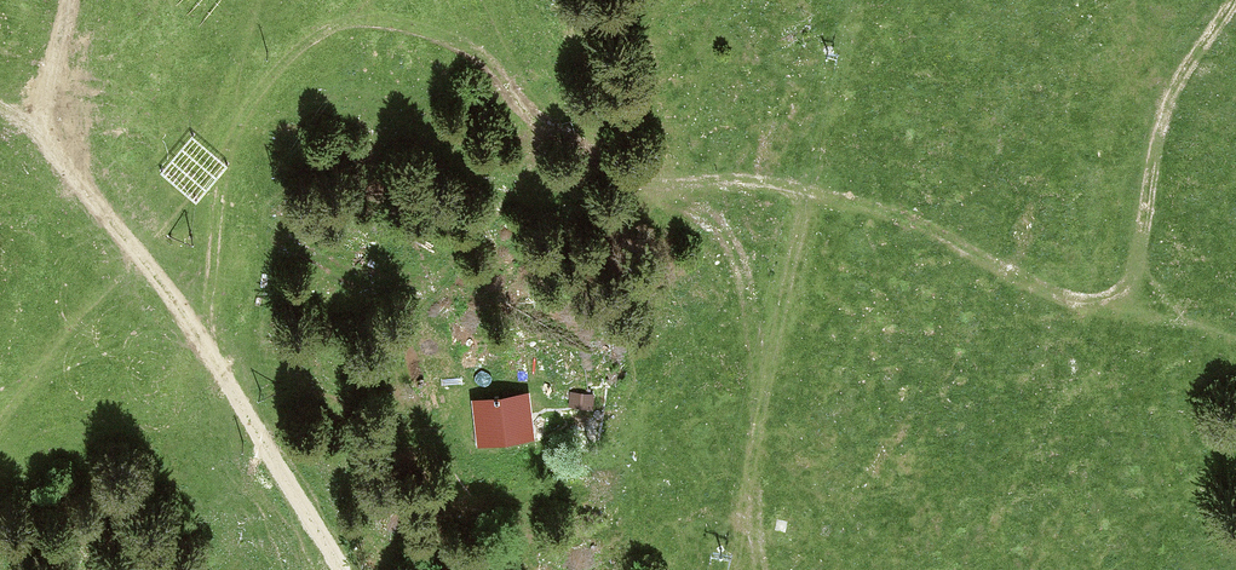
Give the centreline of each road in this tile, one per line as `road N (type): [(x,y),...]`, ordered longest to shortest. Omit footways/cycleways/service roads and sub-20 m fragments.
road 1 (track): [(1116,297),(1076,299),(818,194),(754,180),(669,182),(631,174),(528,109),(488,41),(429,15),(378,14),(337,26),(310,43),(241,117)]
road 2 (track): [(341,569),(142,263)]
road 3 (track): [(1116,297),(1130,278),(1163,106),(1231,0)]
road 4 (track): [(142,263),(45,145),(0,105)]
road 5 (track): [(142,263),(241,117)]

